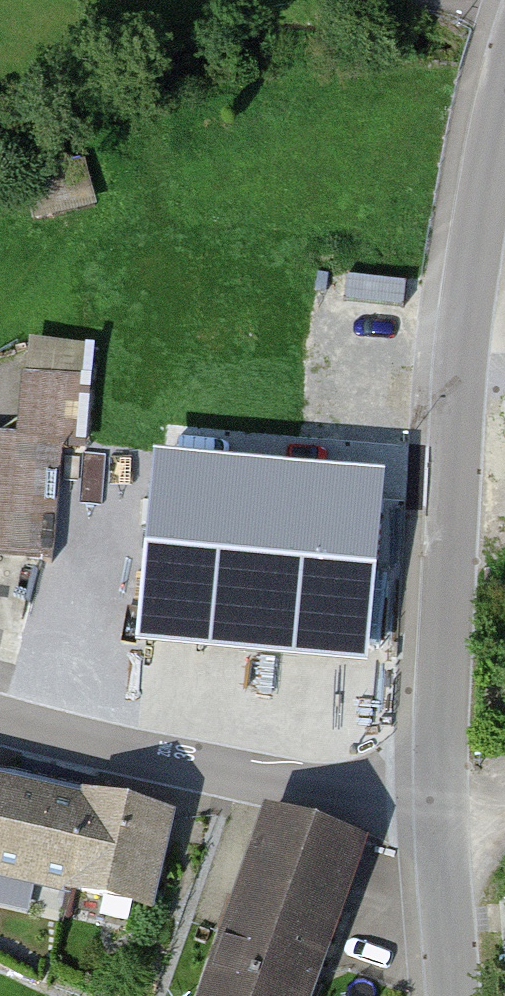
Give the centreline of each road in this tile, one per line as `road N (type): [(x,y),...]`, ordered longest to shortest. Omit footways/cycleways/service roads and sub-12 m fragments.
road 1 (unclassified): [(440,800),(441,614),(464,332),(504,86)]
road 2 (unclassified): [(440,800),(201,768),(0,717)]
road 3 (unclassified): [(456,995),(440,800)]

